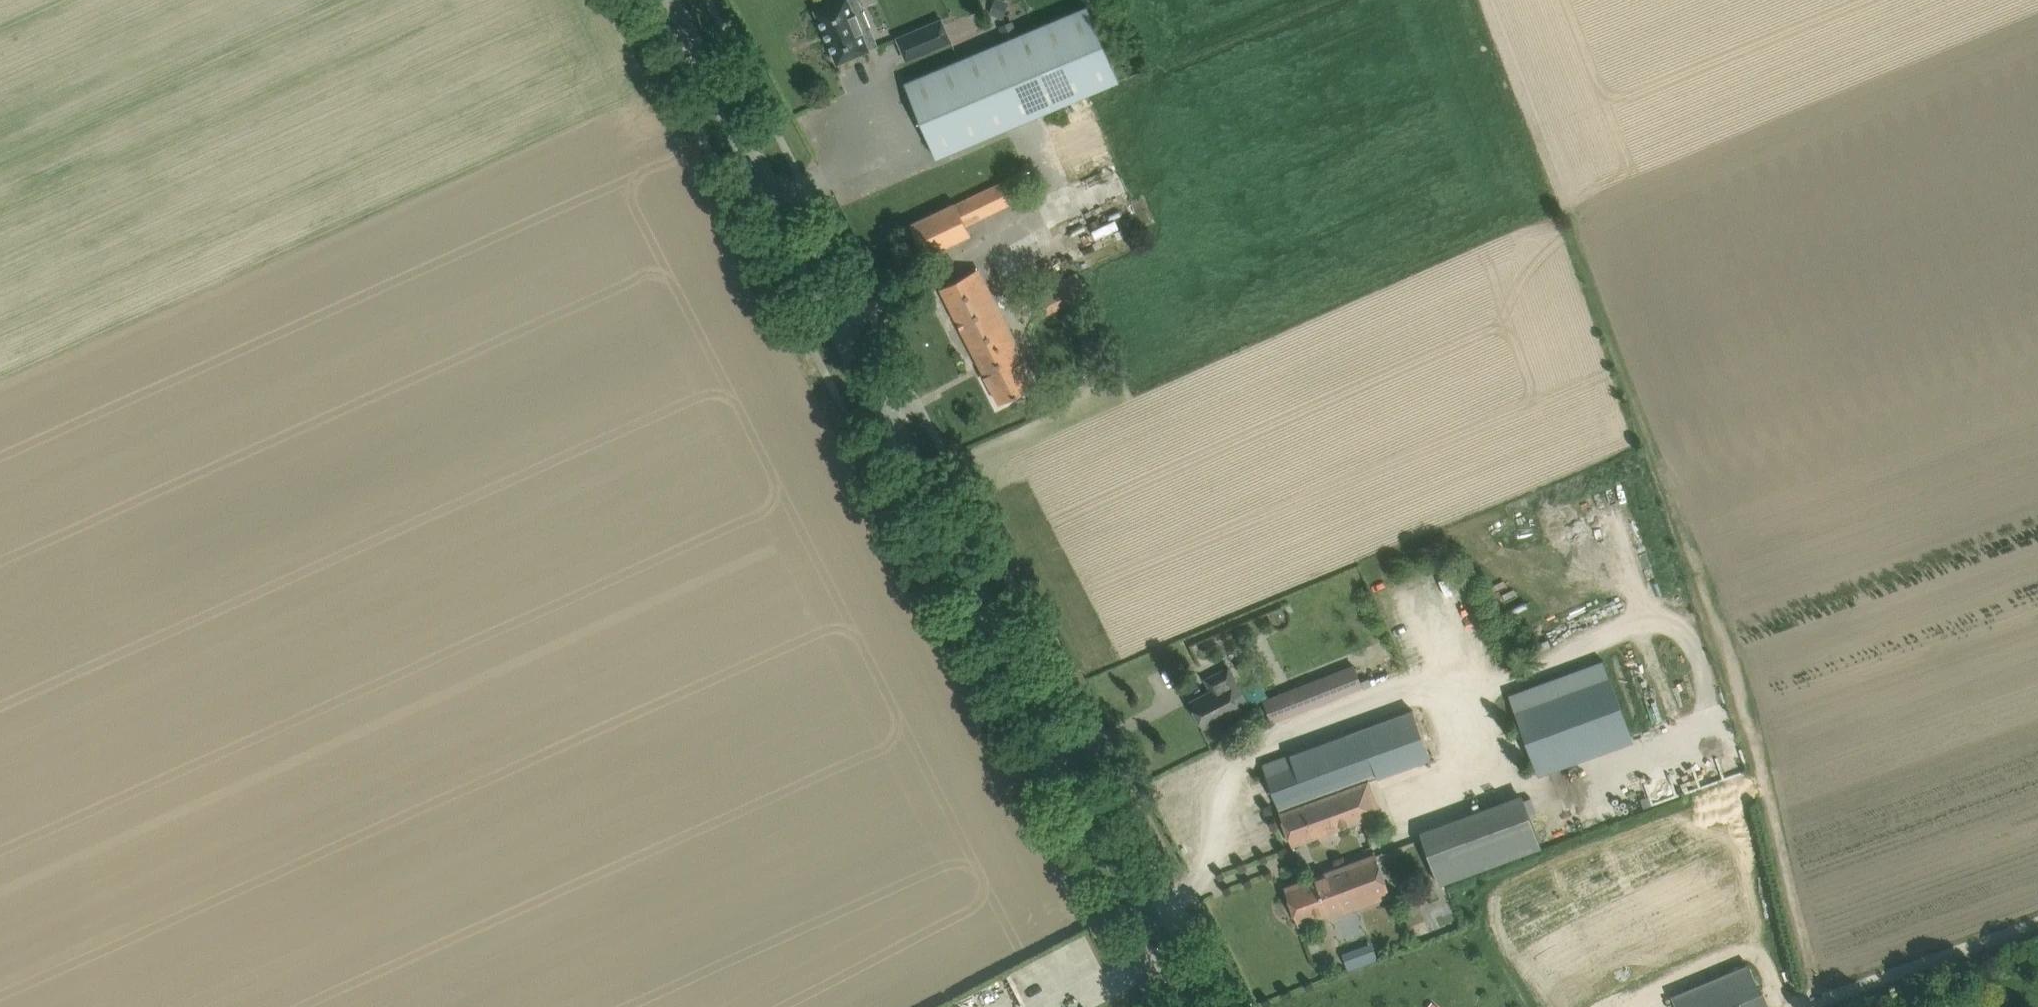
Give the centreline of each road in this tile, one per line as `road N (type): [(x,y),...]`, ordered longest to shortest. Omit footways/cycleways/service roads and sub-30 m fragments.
road 1 (secondary): [(1195,1006),(669,0)]

